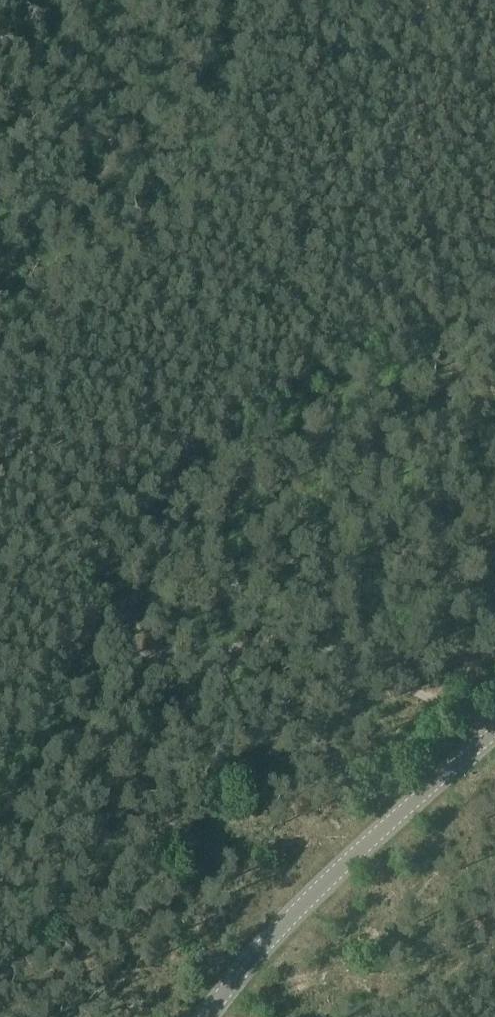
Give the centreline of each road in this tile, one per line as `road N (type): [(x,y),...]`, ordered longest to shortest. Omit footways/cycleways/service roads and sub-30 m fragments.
road 1 (tertiary): [(212,1016),(256,959),(391,821),(494,730)]

